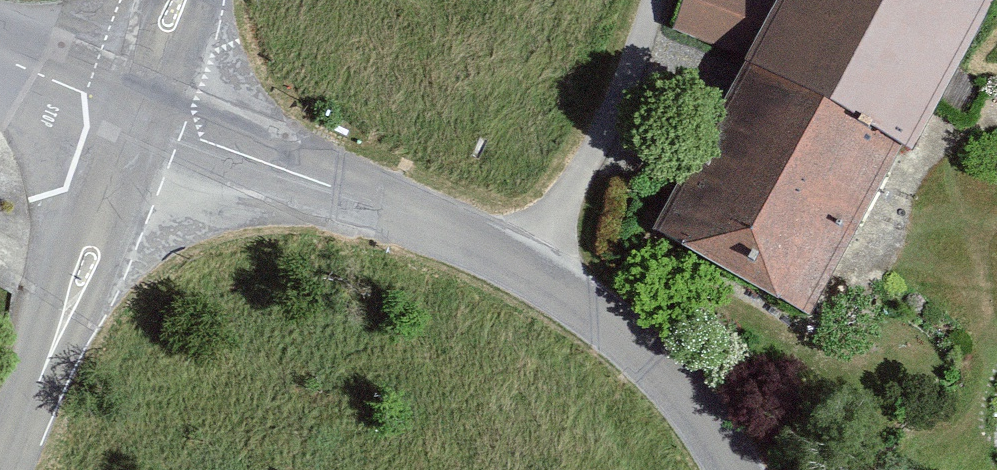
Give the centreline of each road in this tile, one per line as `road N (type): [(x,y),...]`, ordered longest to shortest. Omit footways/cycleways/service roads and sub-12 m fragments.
road 1 (tertiary): [(535,274),(142,111)]
road 2 (tertiary): [(1,469),(96,246),(142,111)]
road 3 (residential): [(653,0),(607,125),(535,274)]
road 4 (tertiary): [(738,469),(649,359),(535,274)]
road 5 (tertiary): [(0,58),(142,111)]

